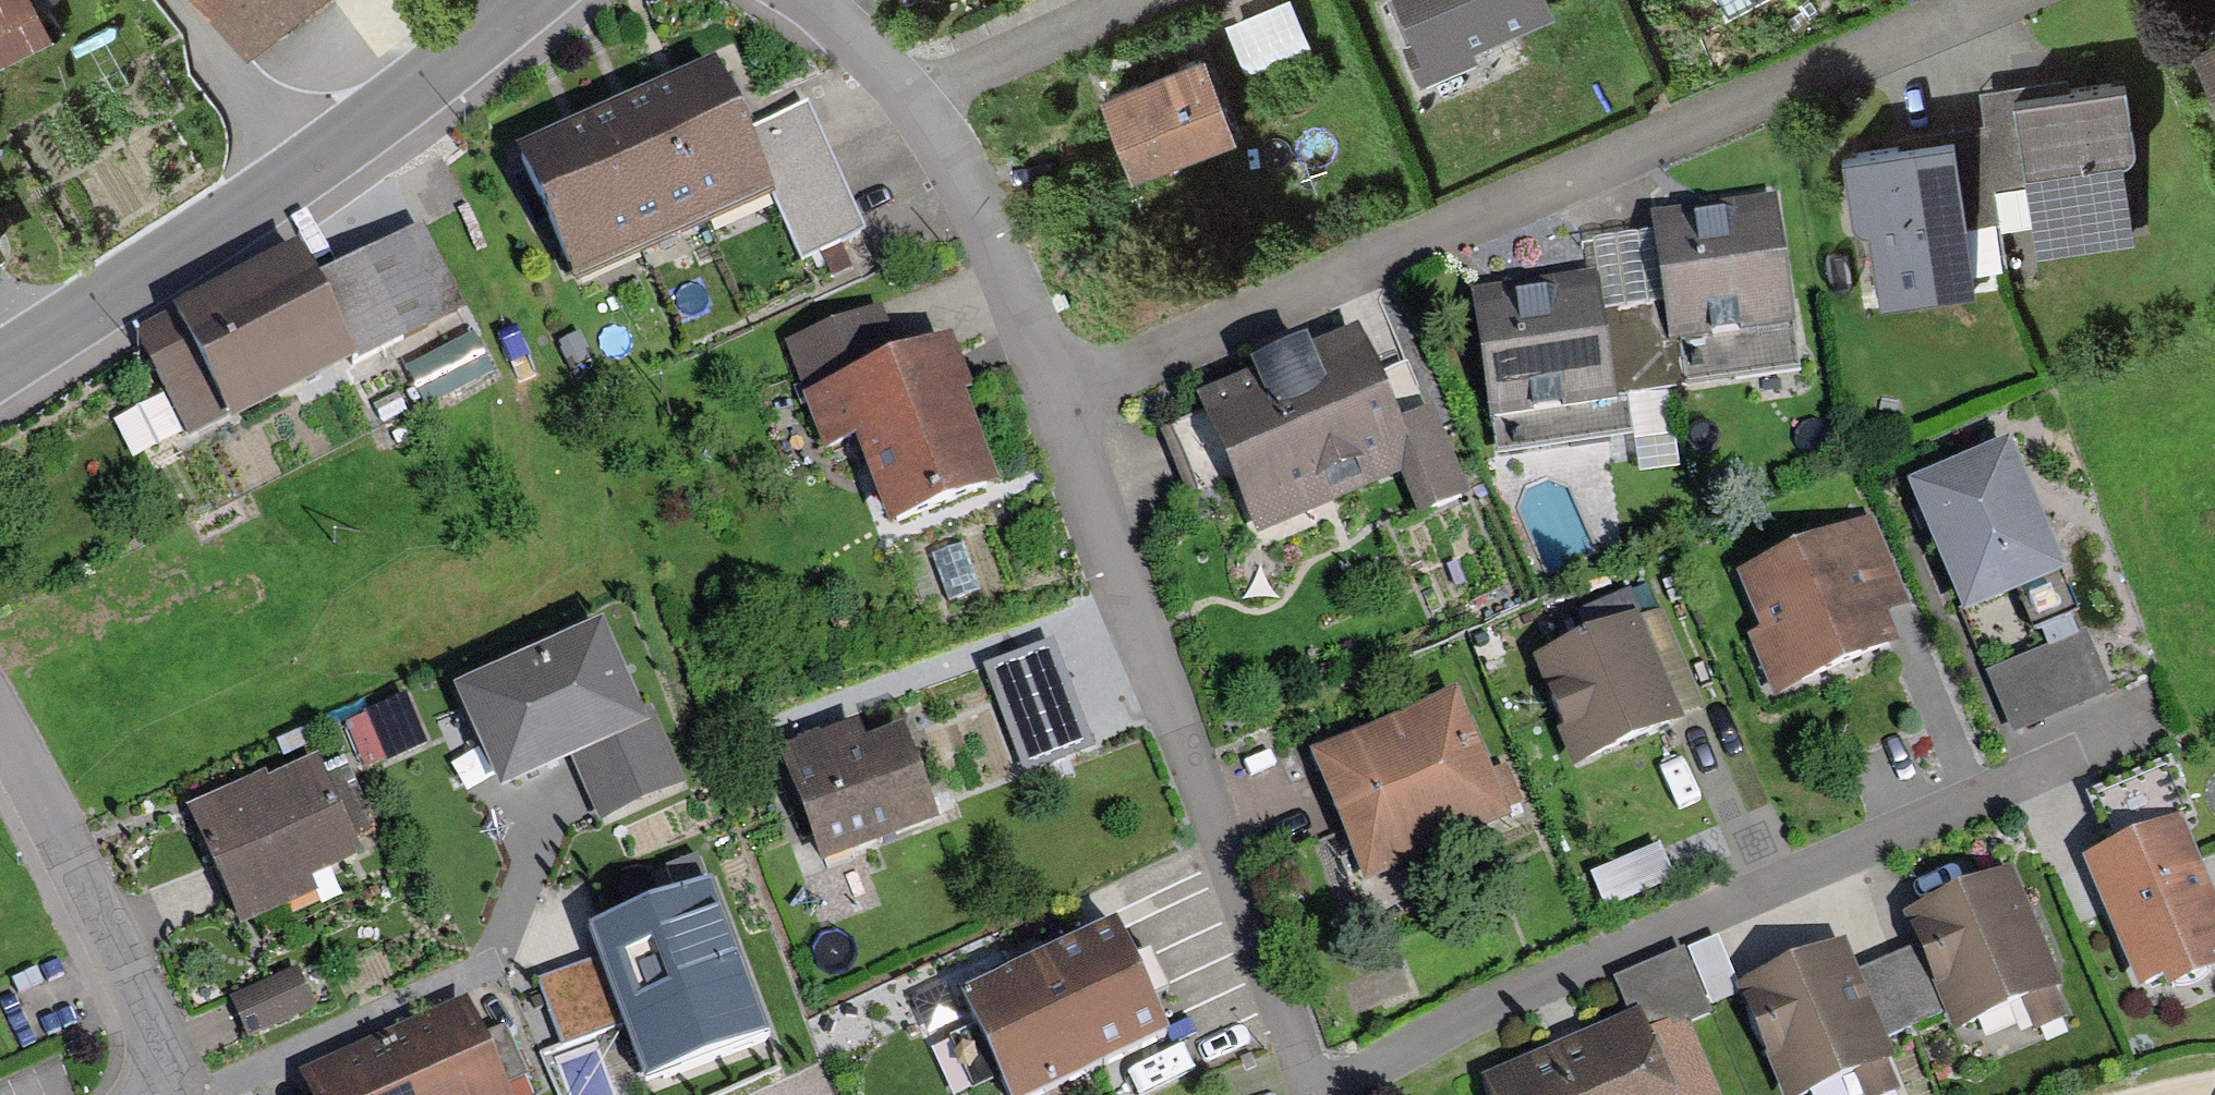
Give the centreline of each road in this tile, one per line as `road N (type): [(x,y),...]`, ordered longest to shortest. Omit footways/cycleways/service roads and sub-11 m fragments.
road 1 (residential): [(1052,398),(1978,0)]
road 2 (residential): [(1327,1094),(1592,962),(2142,728)]
road 3 (residential): [(1310,1094),(1110,574),(1052,398)]
road 4 (tertiary): [(526,0),(400,102),(208,238),(0,370)]
road 5 (residential): [(186,1094),(0,734)]
road 6 (residential): [(1052,398),(963,183),(910,101)]
road 7 (residential): [(910,101),(1144,0)]
road 8 (residential): [(910,101),(848,33),(800,0)]

